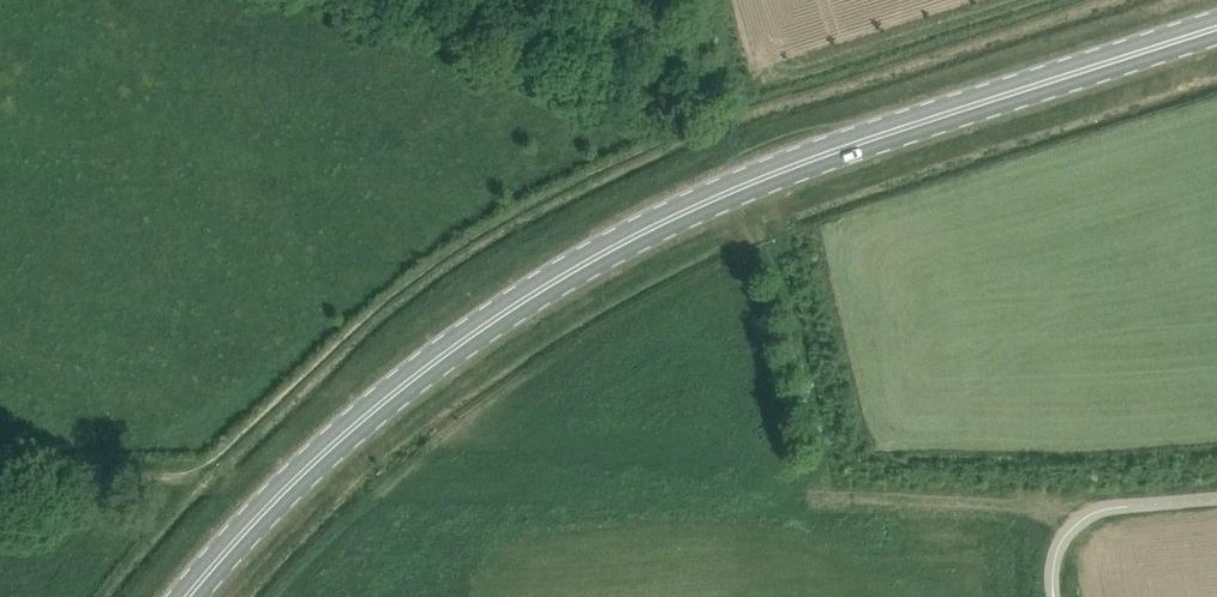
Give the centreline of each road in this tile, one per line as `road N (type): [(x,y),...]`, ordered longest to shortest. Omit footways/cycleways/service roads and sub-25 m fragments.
road 1 (primary): [(188,596),(295,478),(370,413),(529,292),(627,237),(832,151),(1216,26)]
road 2 (track): [(1081,519),(1042,507),(819,499)]
road 3 (track): [(186,475),(0,479)]

